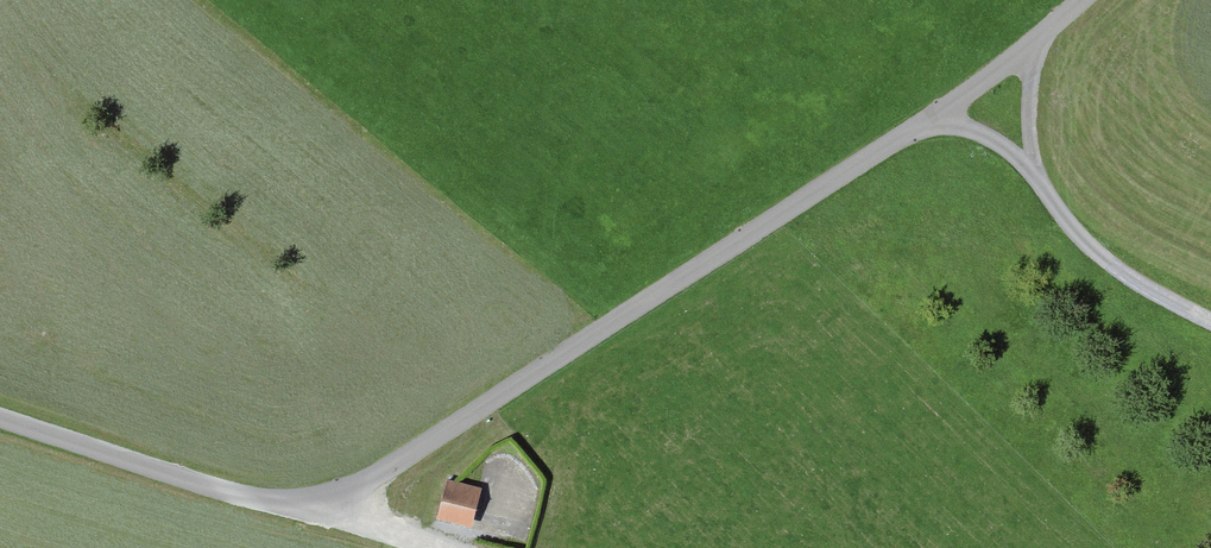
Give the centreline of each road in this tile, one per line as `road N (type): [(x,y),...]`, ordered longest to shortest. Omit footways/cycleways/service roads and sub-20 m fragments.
road 1 (unclassified): [(314,504),(363,484),(937,117),(1084,0)]
road 2 (track): [(1036,43),(1028,103),(1035,176),(1078,238),(1210,321)]
road 3 (unclassified): [(314,504),(240,497),(0,418)]
road 4 (track): [(314,504),(439,547)]

